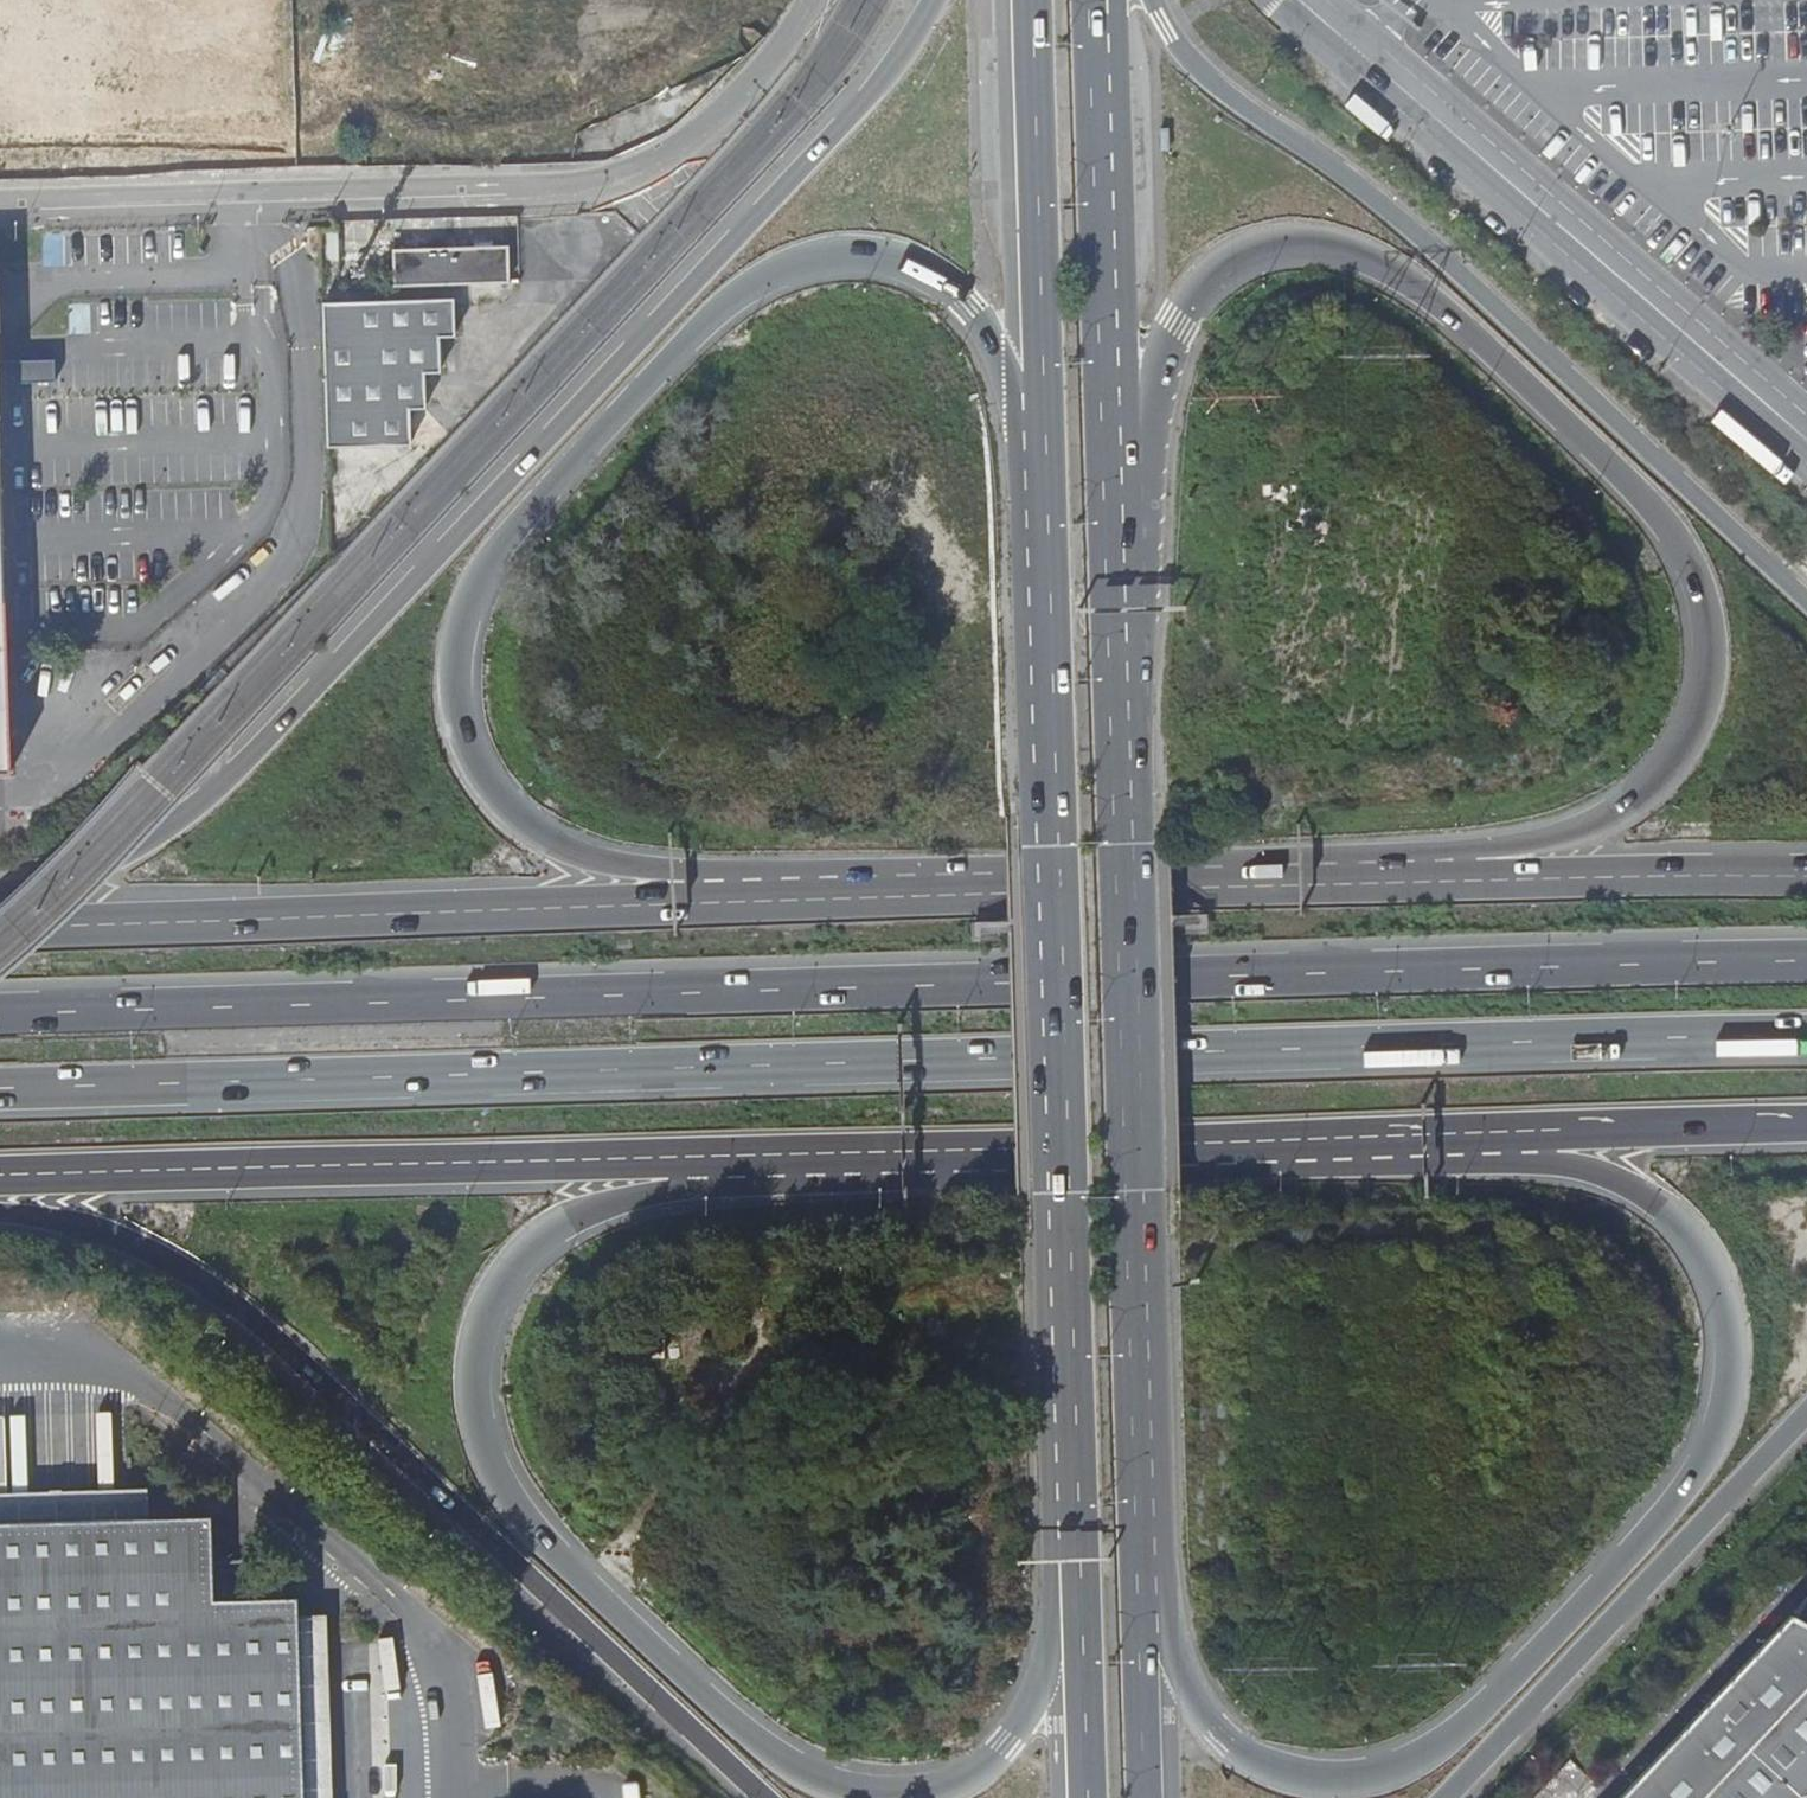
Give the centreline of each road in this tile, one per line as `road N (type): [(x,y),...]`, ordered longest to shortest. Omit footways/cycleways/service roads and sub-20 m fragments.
road 1 (trunk): [(1806,961),(0,1015)]
road 2 (trunk): [(0,1089),(1806,1037)]
road 3 (trunk): [(1068,1500),(1049,1536),(1050,1621),(1023,1721),(964,1777),(918,1793),(873,1792),(764,1745),(542,1538),(489,1467),(477,1426),(475,1362),(494,1295),(530,1249),(577,1217),(697,1178),(732,1156)]
road 4 (trunk): [(1488,1132),(1512,1151),(1594,1171),(1648,1197),(1688,1229),(1716,1278),(1730,1321),(1727,1404),(1711,1449),(1668,1510),(1456,1730),(1402,1767),(1338,1779),(1271,1767),(1241,1753),(1204,1717),(1163,1631),(1146,1538)]
road 5 (trunk): [(936,0),(897,61),(828,140),(187,817),(78,871),(0,889)]
road 6 (trunk): [(720,903),(683,874),(590,857),(534,829),(508,806),(475,754),(459,709),(459,645),(475,591),(516,528),(738,294),(835,258),(897,263),(968,308),(1051,473)]
road 7 (trunk): [(1119,413),(1159,365),(1194,293),(1221,266),(1287,241),(1360,249),(1448,312),(1678,538),(1707,631),(1707,679),(1698,725),(1677,766),(1640,800),(1601,820),(1475,847),(1411,881)]
road 8 (trunk): [(1146,1538),(1119,413)]
road 9 (trunk): [(1051,473),(1048,844),(1068,1500)]
road 10 (trunk): [(0,1213),(85,1226),(133,1244),(237,1305),(768,1797)]
road 11 (trunk): [(1806,601),(1402,217),(1199,72),(1153,0)]
road 12 (trunk): [(732,1156),(1488,1132)]
road 13 (trunk): [(0,1175),(732,1156)]
road 14 (trunk): [(720,903),(0,927)]
road 15 (trunk): [(1411,881),(720,903)]
road 16 (tertiary): [(1304,0),(1806,432)]
road 17 (trunk): [(1443,1797),(1806,1415)]
road 18 (trunk): [(1035,0),(1051,473)]
road 19 (trunk): [(1119,413),(1100,0)]
road 20 (trunk): [(1806,876),(1411,881)]
road 21 (trunk): [(1488,1132),(1806,1124)]
road 22 (trunk): [(1068,1500),(1078,1546),(1089,1797)]
road 23 (trunk): [(1143,1797),(1146,1538)]

